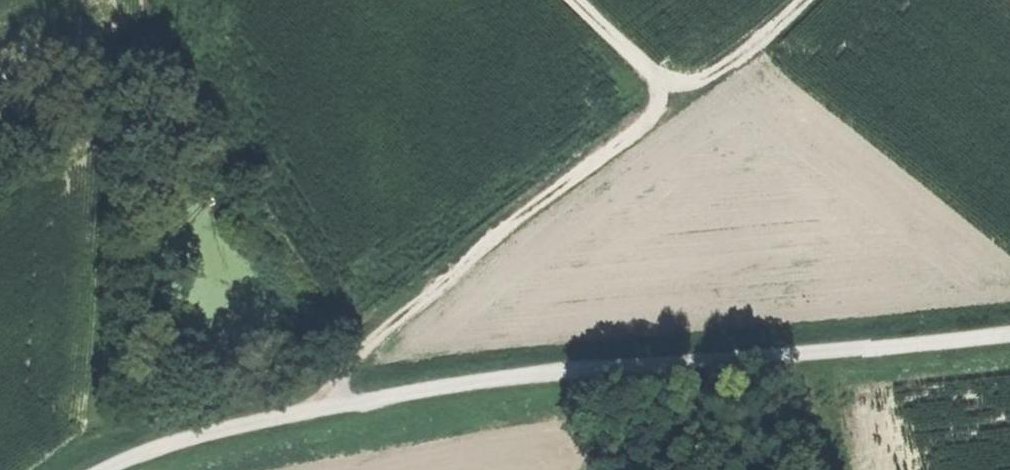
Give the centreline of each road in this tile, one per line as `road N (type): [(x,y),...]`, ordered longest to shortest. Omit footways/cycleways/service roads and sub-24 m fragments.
road 1 (track): [(1009,334),(464,384),(183,441),(110,469)]
road 2 (track): [(316,414),(363,349),(480,245),(677,98)]
road 3 (track): [(575,0),(677,98),(731,65),(807,0)]

